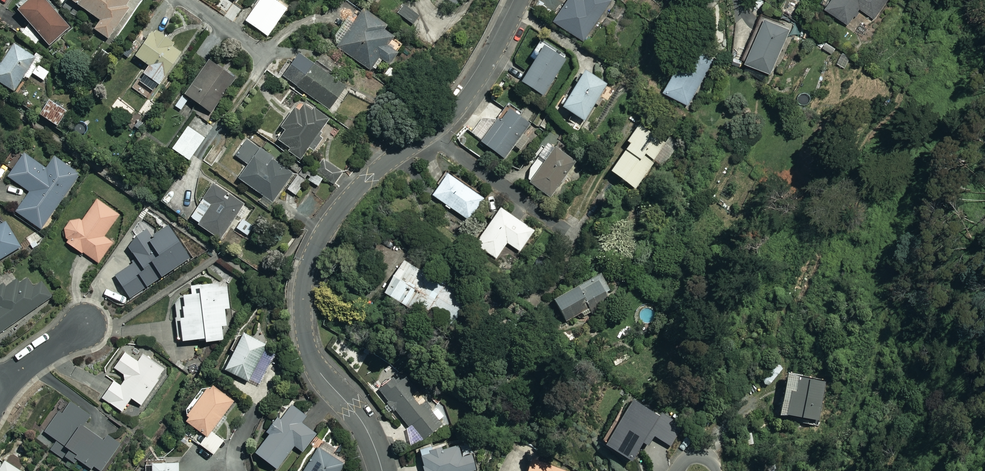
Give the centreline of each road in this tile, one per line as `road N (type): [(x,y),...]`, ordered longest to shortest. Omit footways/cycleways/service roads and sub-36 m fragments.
road 1 (residential): [(382,470),(362,421),(314,362),(302,321),(303,285),(338,212),(455,110),(521,0)]

